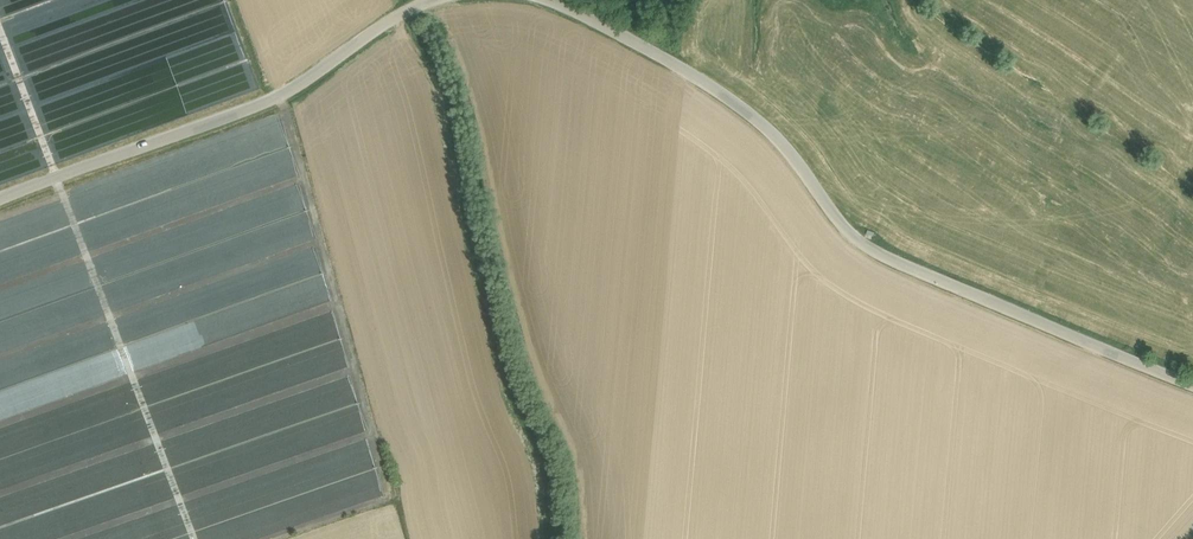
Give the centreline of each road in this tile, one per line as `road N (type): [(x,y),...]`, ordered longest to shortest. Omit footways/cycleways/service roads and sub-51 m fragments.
road 1 (unclassified): [(1192,378),(860,244),(777,135),(699,72),(552,0)]
road 2 (unclassified): [(440,0),(276,95),(0,201)]

